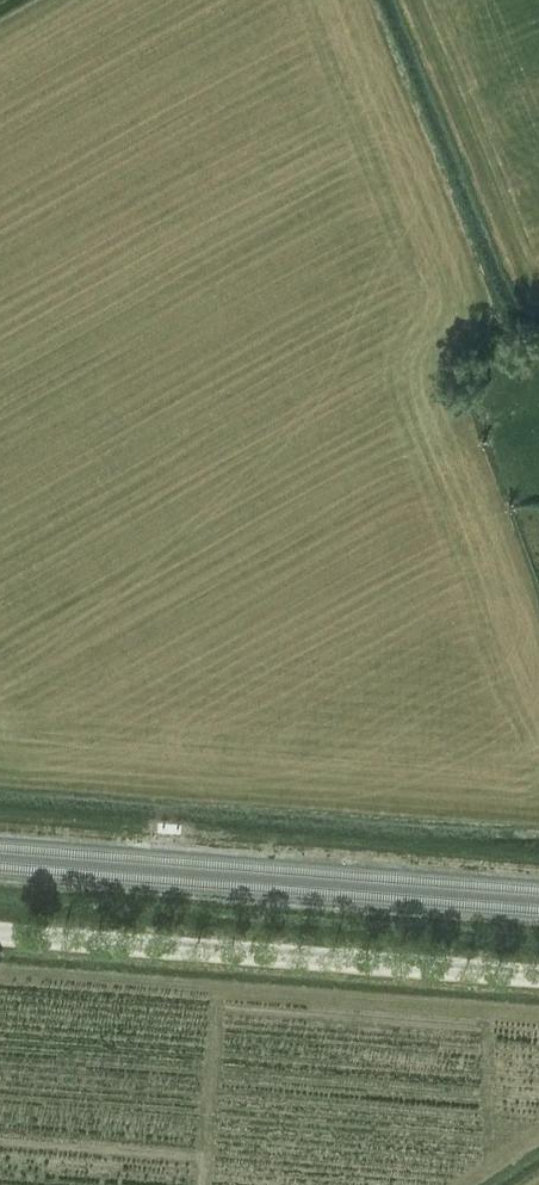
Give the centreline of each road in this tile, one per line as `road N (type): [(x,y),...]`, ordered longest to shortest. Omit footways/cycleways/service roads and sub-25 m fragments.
road 1 (unclassified): [(538,985),(0,942)]

